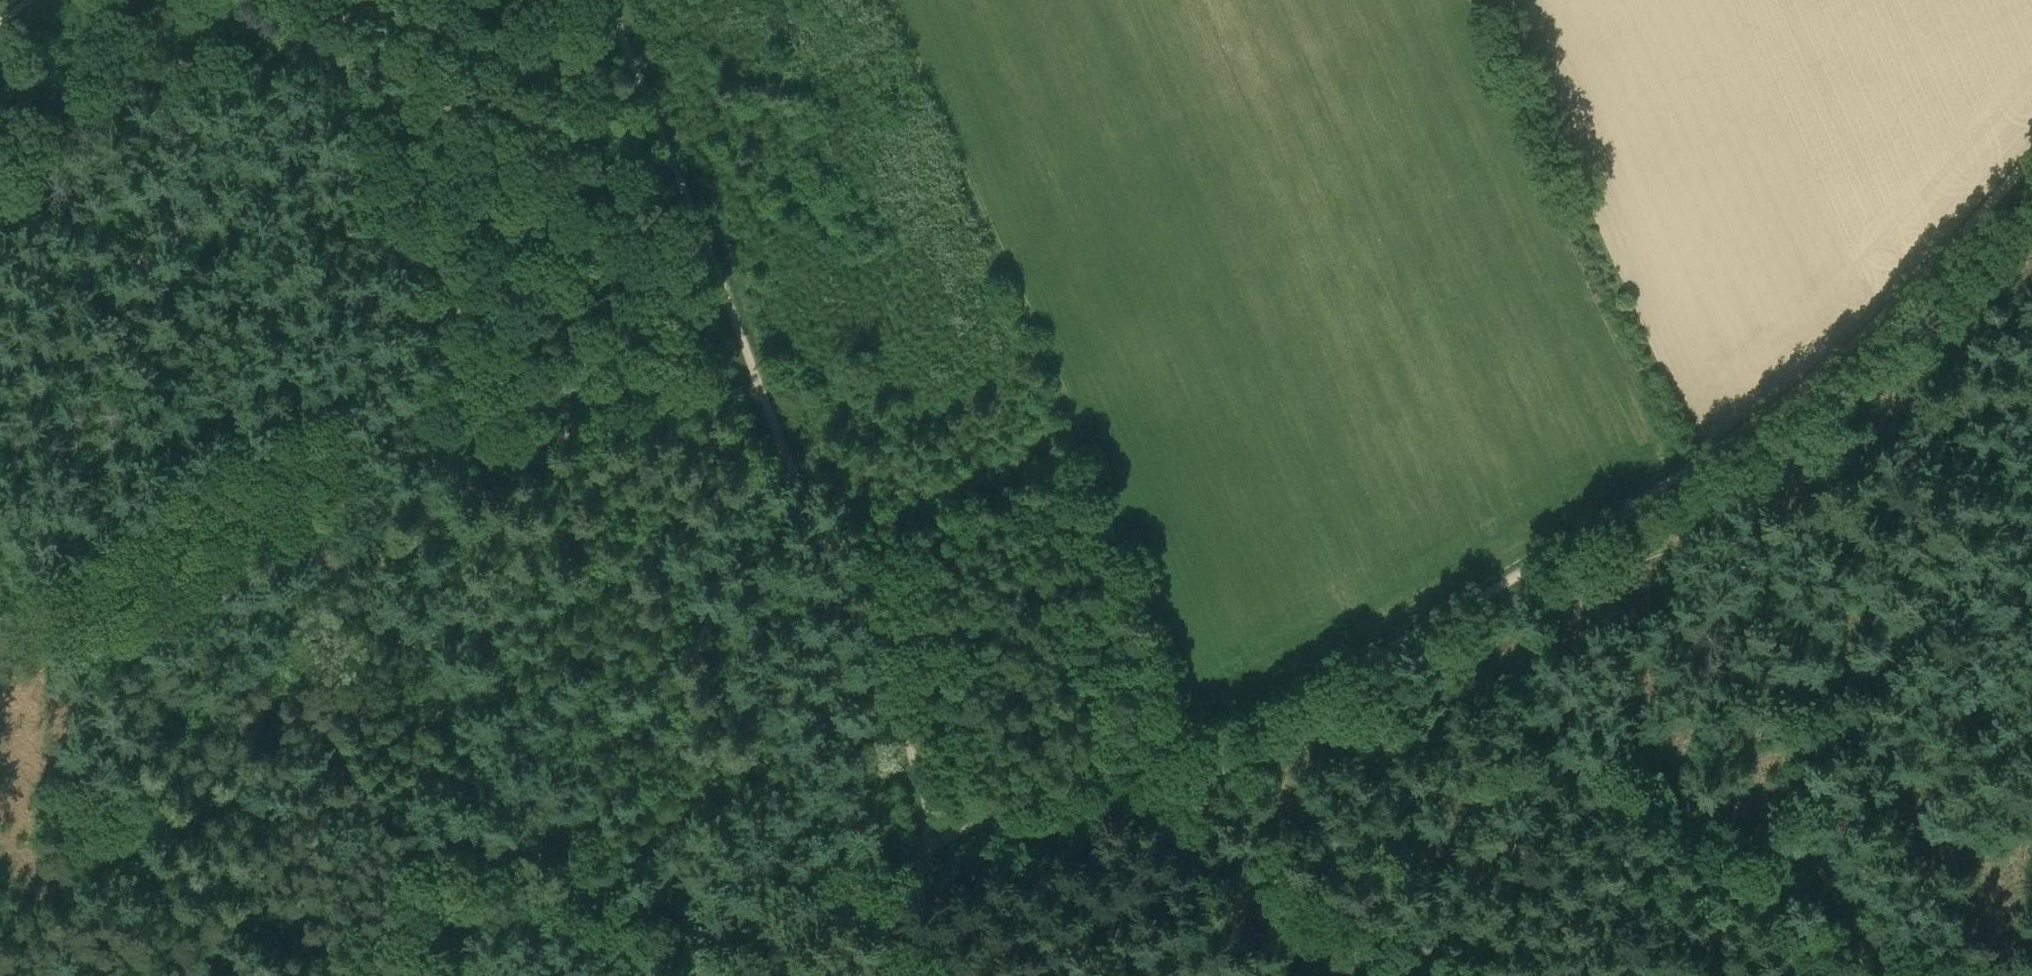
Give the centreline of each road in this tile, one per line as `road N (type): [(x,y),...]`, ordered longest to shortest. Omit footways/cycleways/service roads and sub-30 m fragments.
road 1 (track): [(951,837),(1132,765),(1450,616),(1687,482),(1849,351),(2031,163)]
road 2 (track): [(951,837),(608,0)]
road 3 (track): [(729,975),(951,837)]

